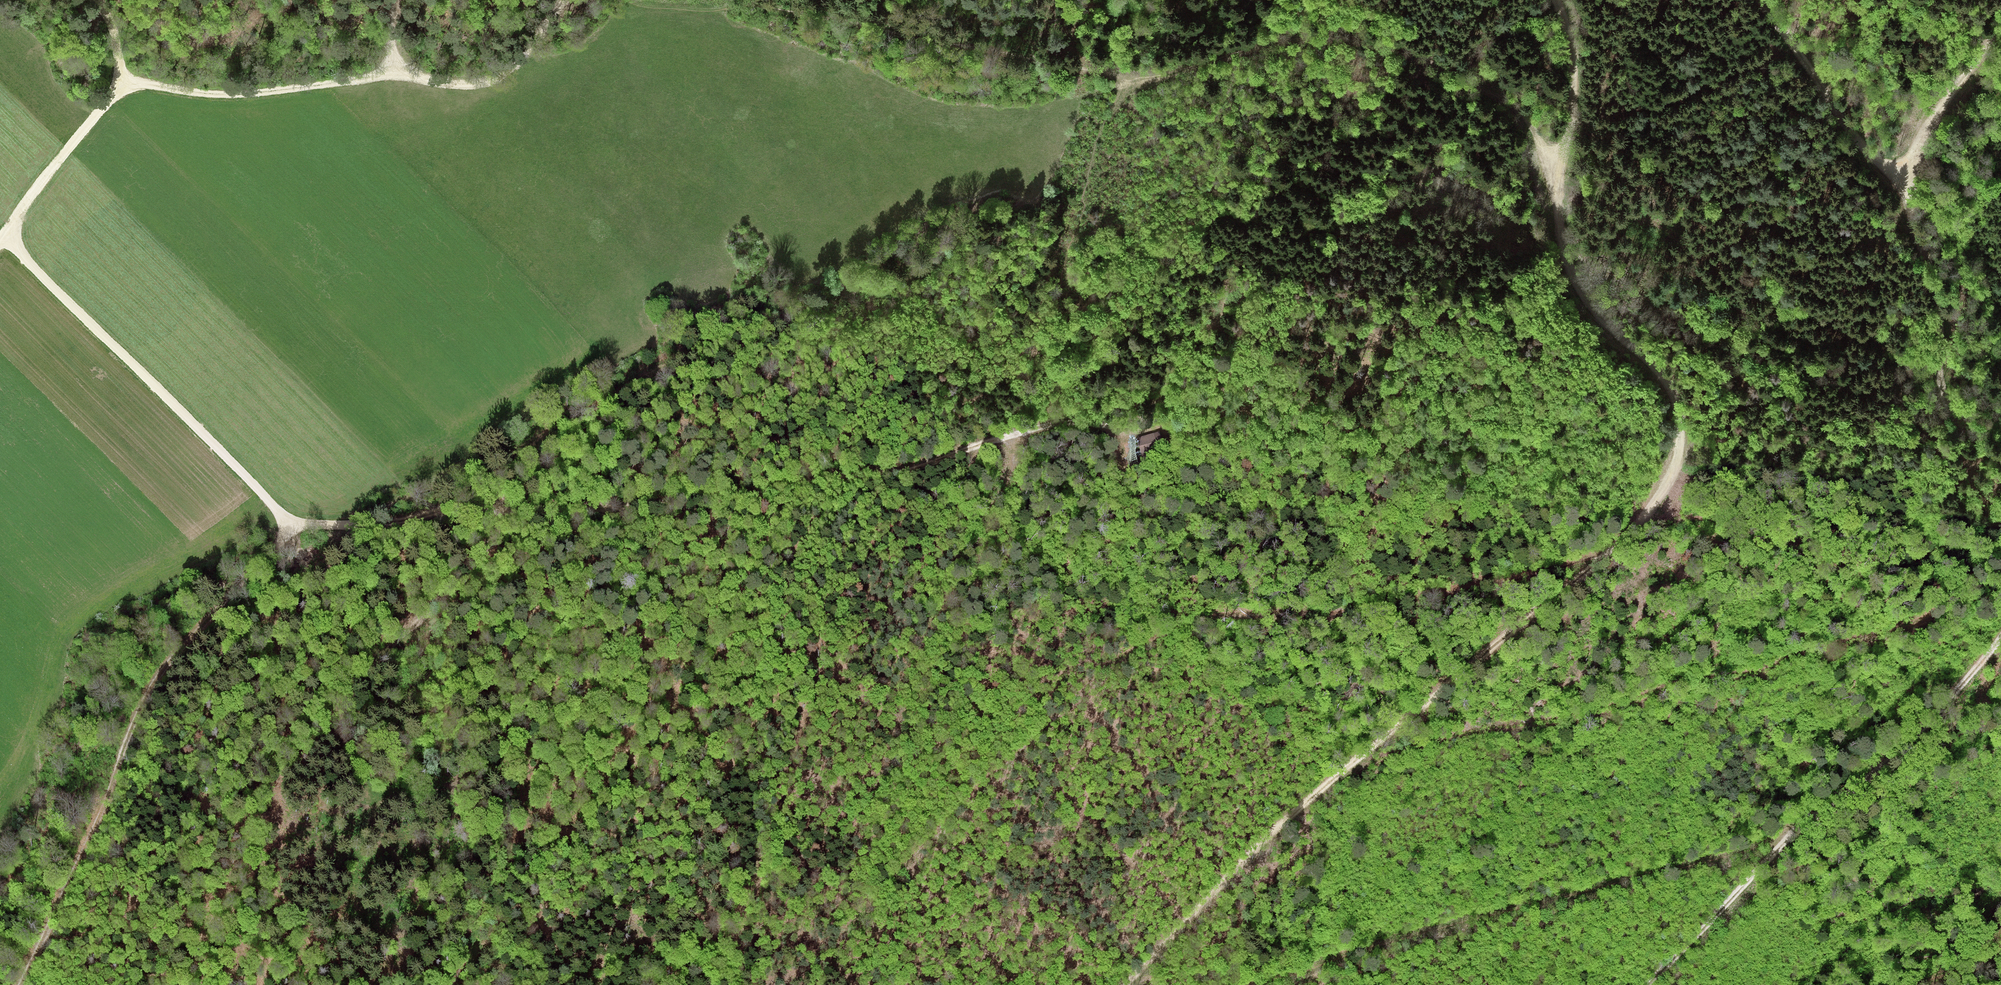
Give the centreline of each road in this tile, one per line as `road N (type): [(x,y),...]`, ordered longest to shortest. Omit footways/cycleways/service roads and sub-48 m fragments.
road 1 (track): [(17,212),(25,259),(293,525),(760,493),(914,469),(1060,422),(1136,428)]
road 2 (track): [(1556,0),(1571,46),(1573,88),(1557,173),(1562,259),(1582,300),(1657,371),(1677,401),(1683,436),(1671,479),(1601,561),(1255,847),(1127,984)]
road 3 (track): [(1557,173),(1519,109),(1386,48),(1326,38),(1136,79),(764,6),(700,10),(618,0)]
road 4 (track): [(817,984),(843,935),(974,790),(1130,648),(1194,621),(1346,612),(1612,549)]
road 5 (track): [(2000,589),(1793,666),(1679,684),(1564,719),(1357,760)]
road 6 (track): [(360,522),(534,441),(692,353),(930,266)]
road 7 (track): [(514,511),(363,679),(340,716),(345,761),(356,777),(397,788),(594,828)]
road 8 (track): [(1793,835),(1427,929),(1260,984)]
road 9 (track): [(293,525),(152,684),(108,803),(21,984)]
road 10 (track): [(2000,638),(1899,752),(1793,835),(1649,984)]
road 11 (track): [(120,80),(214,95),(394,73),(479,83),(517,64),(565,0)]
road 12 (track): [(1894,171),(1937,313),(1941,386),(1956,418),(2000,461)]
road 13 (track): [(1632,527),(1628,472),(1602,443),(1520,441),(1402,467)]
road 14 (track): [(1894,171),(1854,136),(1759,0)]
road 15 (track): [(2000,25),(1906,164),(1894,171)]
road 16 (track): [(17,212),(120,80)]
road 17 (track): [(710,984),(760,859)]

